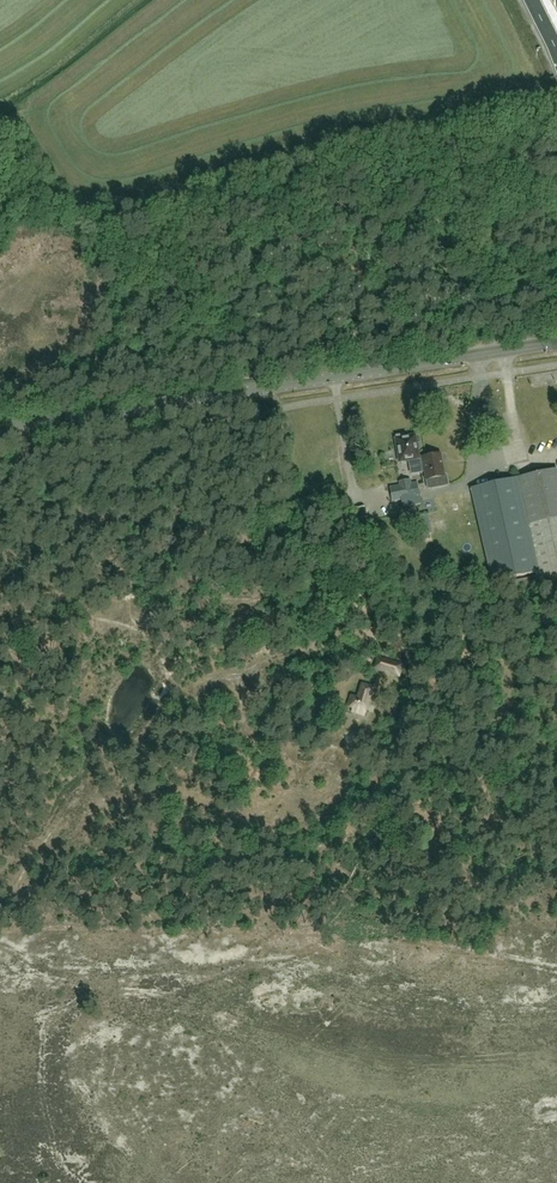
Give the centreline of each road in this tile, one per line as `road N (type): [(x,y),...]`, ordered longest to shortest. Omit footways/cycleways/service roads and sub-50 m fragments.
road 1 (tertiary): [(0,430),(556,344)]

